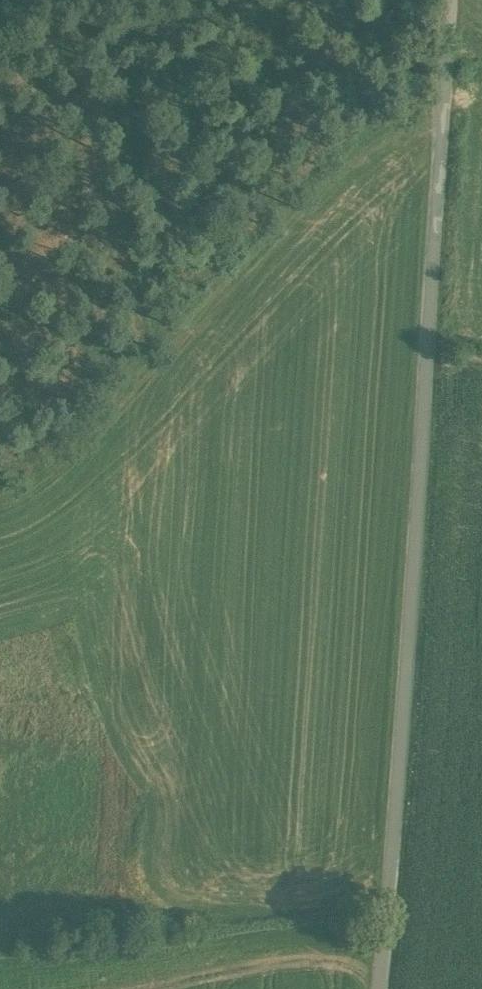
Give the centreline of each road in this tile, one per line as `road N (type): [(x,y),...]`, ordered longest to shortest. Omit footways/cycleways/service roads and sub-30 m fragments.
road 1 (unclassified): [(382,988),(452,0)]

